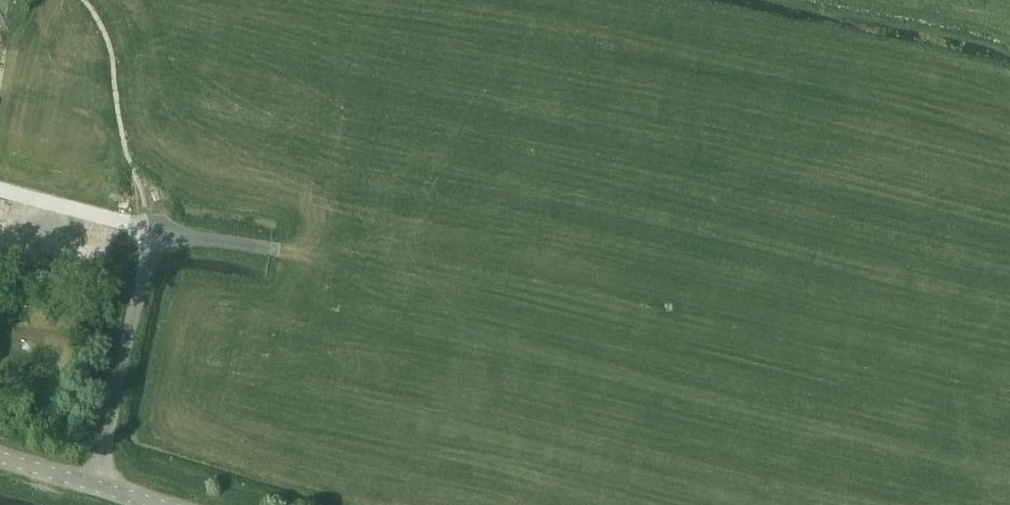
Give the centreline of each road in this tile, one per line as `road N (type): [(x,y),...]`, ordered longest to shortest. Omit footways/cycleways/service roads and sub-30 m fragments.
road 1 (unclassified): [(95,481),(150,253),(163,235),(277,247)]

